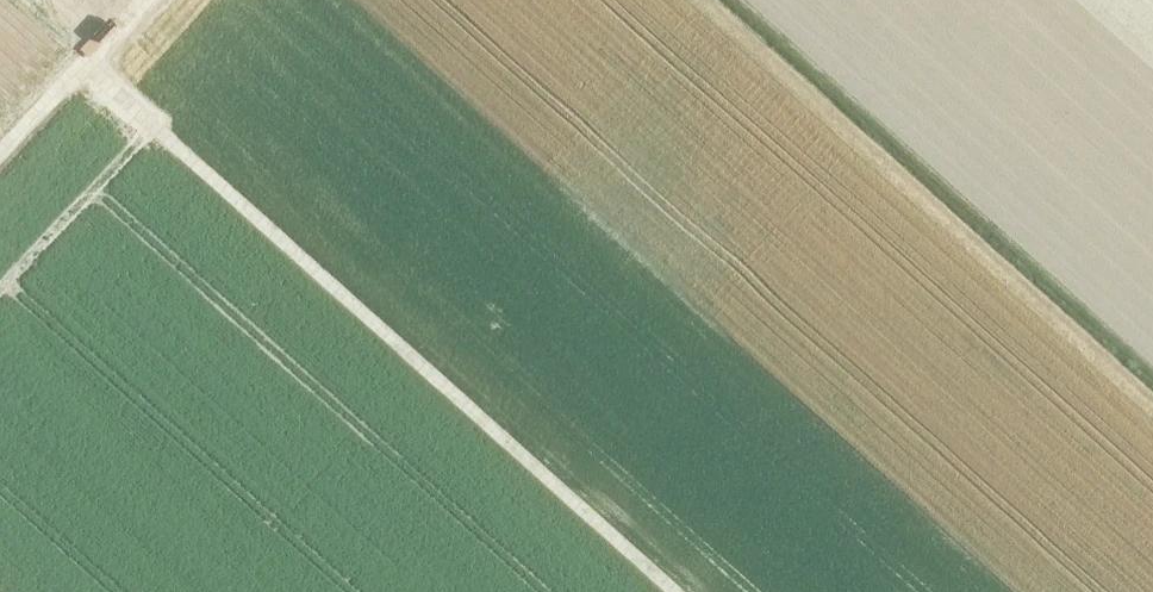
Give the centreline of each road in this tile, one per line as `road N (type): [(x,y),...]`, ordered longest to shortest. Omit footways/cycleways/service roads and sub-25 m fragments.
road 1 (track): [(89,66),(668,591)]
road 2 (track): [(0,161),(151,0)]

